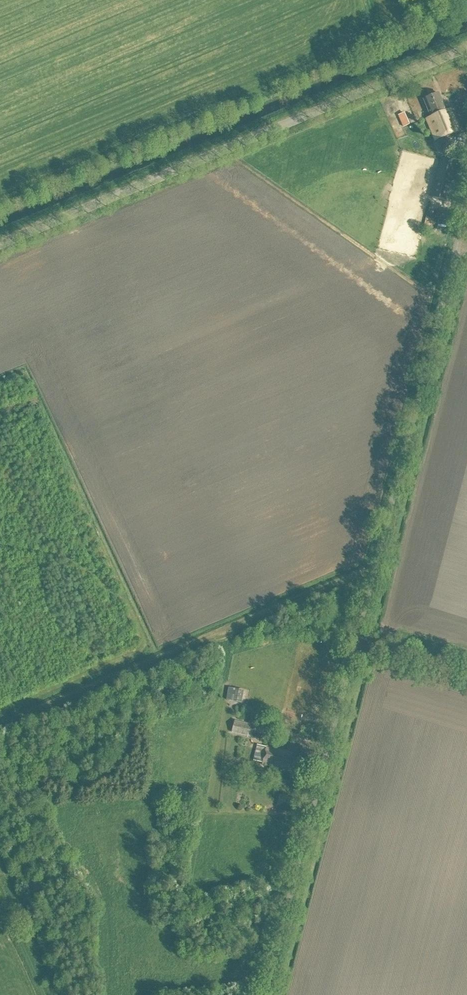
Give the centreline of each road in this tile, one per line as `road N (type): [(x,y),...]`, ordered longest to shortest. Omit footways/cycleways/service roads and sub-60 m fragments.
road 1 (unclassified): [(466,206),(264,994)]
road 2 (unclassified): [(466,48),(0,244)]

